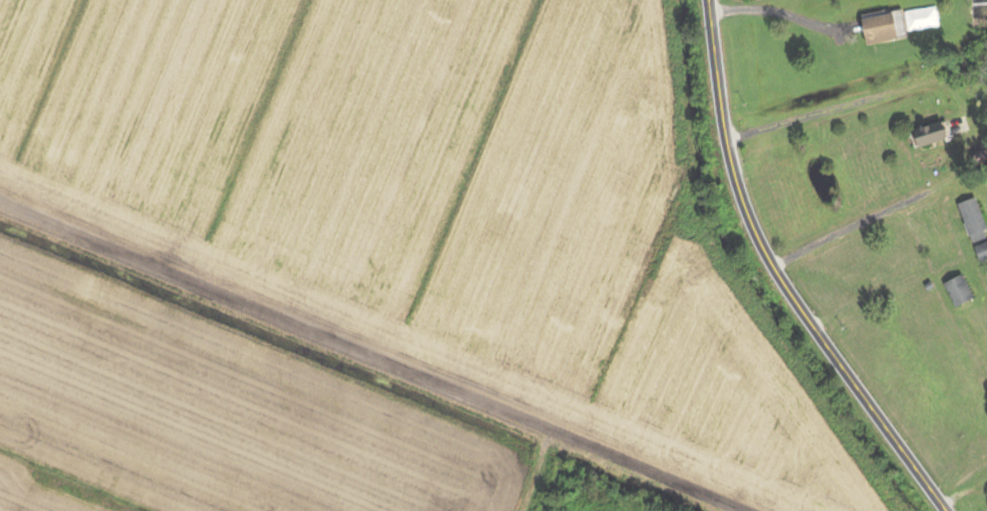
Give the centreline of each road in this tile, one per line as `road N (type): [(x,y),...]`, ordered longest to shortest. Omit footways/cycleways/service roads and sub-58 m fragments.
road 1 (track): [(518,510),(552,434),(0,200)]
road 2 (residential): [(948,510),(772,264),(739,189),(710,0)]
road 3 (track): [(741,510),(552,434)]

